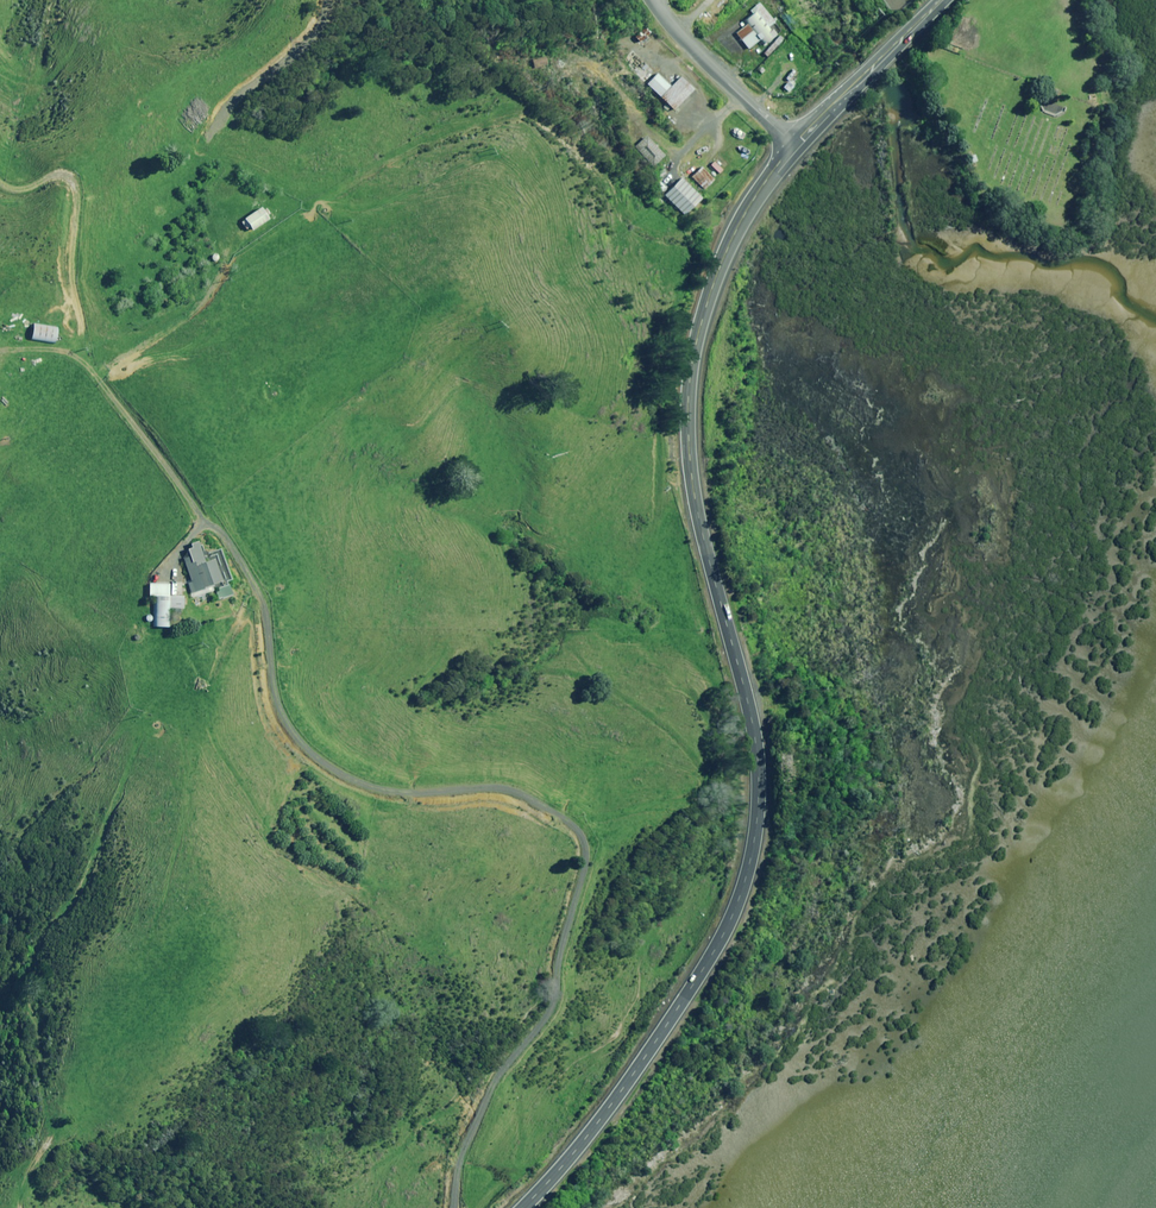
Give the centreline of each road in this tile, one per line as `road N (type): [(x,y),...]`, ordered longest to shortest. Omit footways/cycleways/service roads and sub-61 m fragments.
road 1 (track): [(0,352),(49,349),(90,369),(203,523),(222,532),(254,584),(268,622),(275,694),(304,747),(355,782),(389,792),(508,790),(582,837),(586,855),(554,1005),(486,1106),(453,1207)]
road 2 (primary): [(792,144),(729,245),(703,323),(692,409),(703,538),(758,754),(751,846),(723,926),(687,988),(589,1126),(514,1207)]
road 3 (primary): [(941,0),(792,144)]
road 4 (unclassified): [(792,144),(652,0)]

